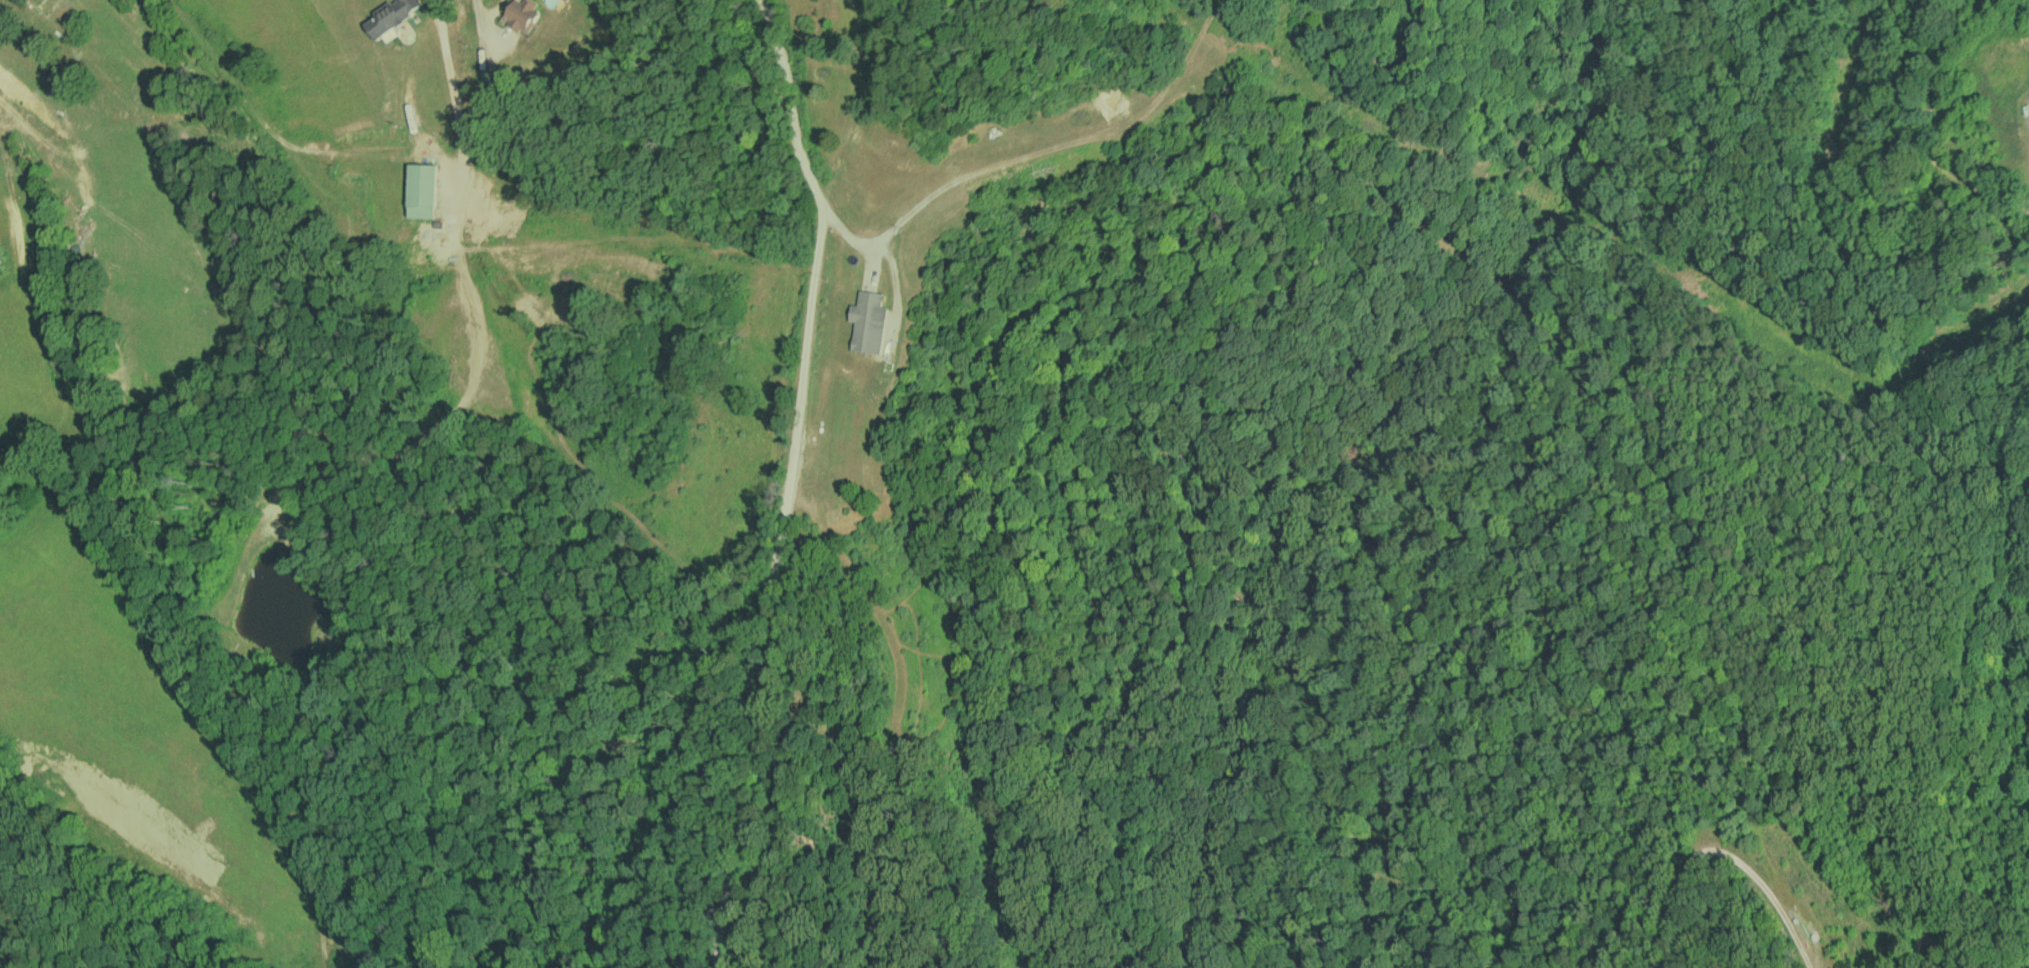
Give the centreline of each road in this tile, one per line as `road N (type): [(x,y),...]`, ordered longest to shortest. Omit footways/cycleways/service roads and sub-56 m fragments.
road 1 (residential): [(712,967),(820,226),(763,0)]
road 2 (residential): [(1685,967),(1711,868),(1746,866),(1808,967)]

